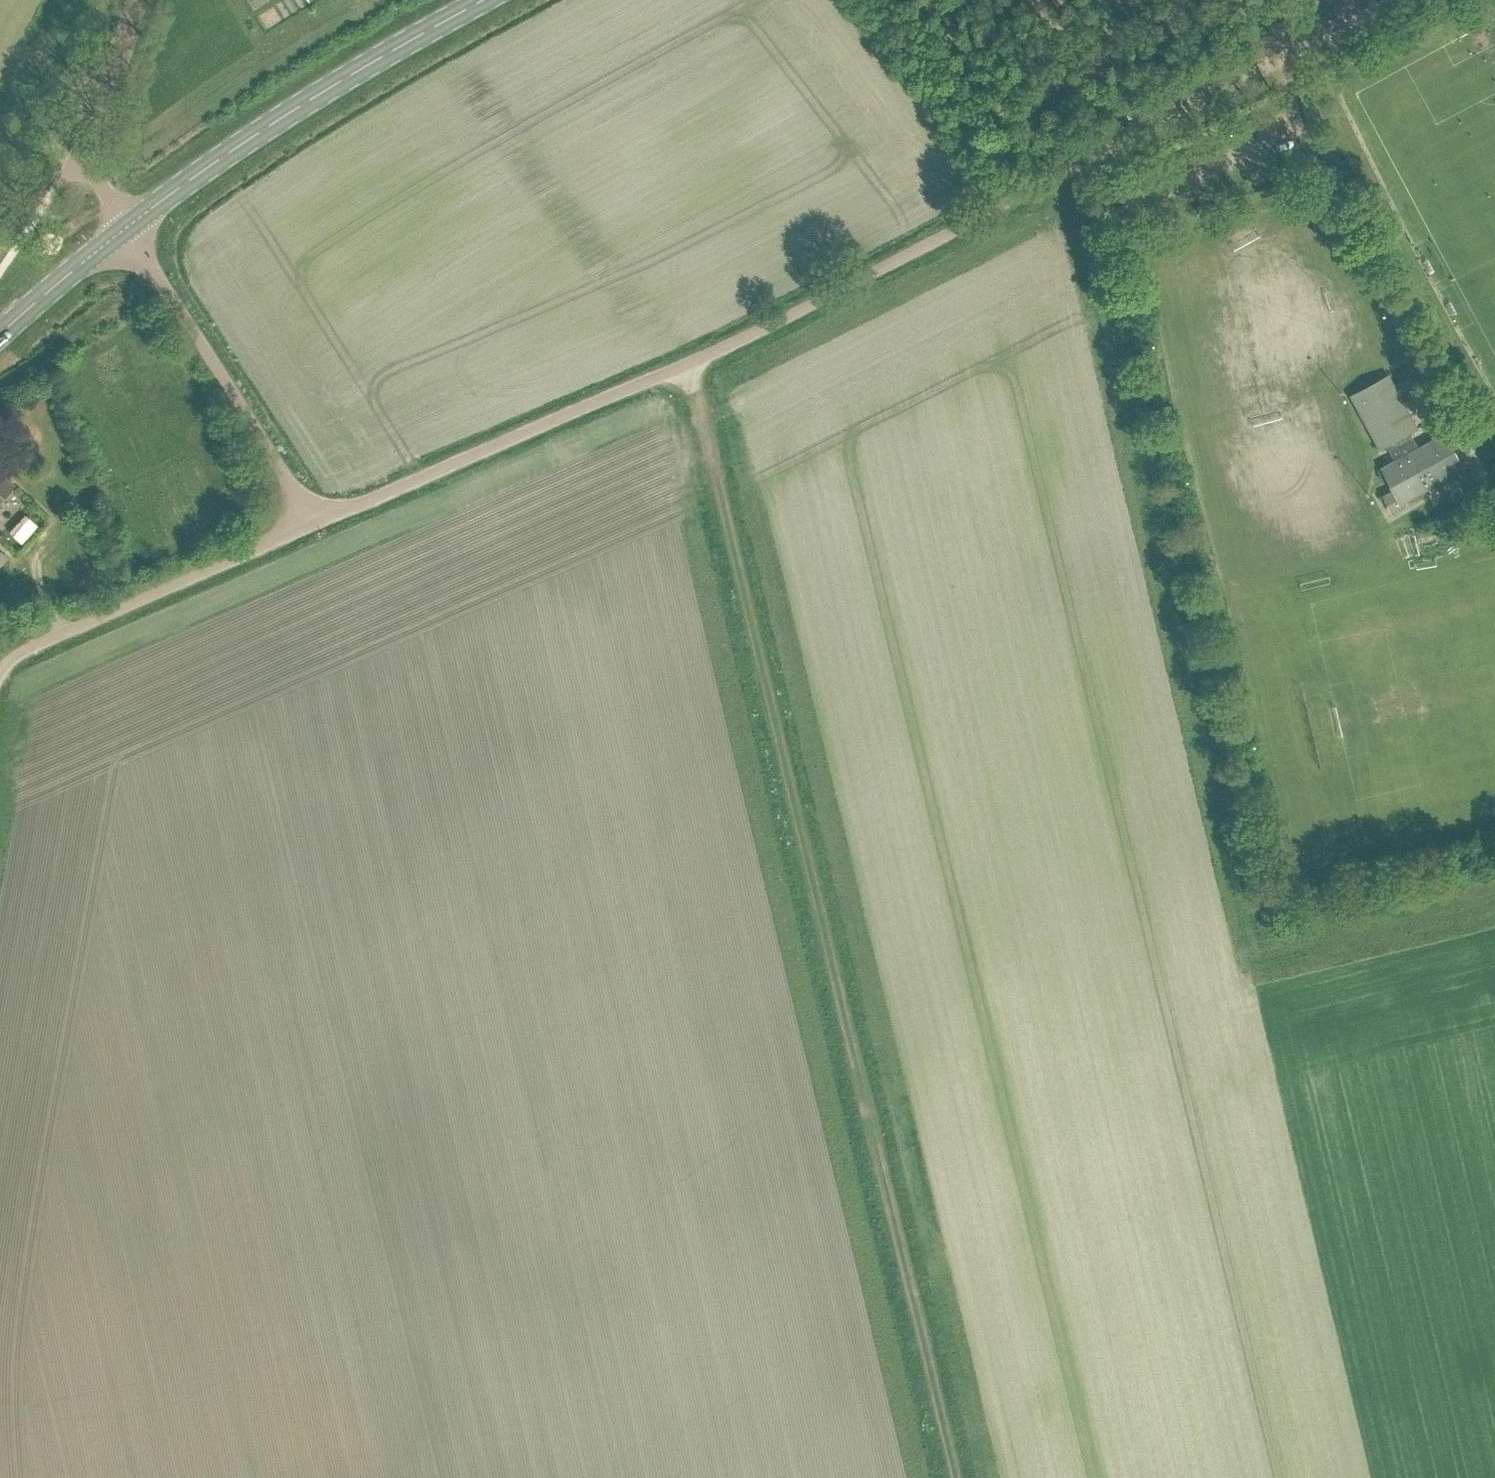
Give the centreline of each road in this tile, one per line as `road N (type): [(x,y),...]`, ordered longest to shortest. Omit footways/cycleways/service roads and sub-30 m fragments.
road 1 (unclassified): [(312,523),(787,316),(1393,0)]
road 2 (track): [(955,1477),(686,364)]
road 3 (tertiary): [(126,226),(338,81),(483,0)]
road 4 (unclassified): [(312,523),(126,226)]
road 5 (unclassified): [(0,674),(15,655),(49,638),(312,523)]
road 6 (unclassified): [(126,226),(81,153),(140,0)]
road 7 (tertiary): [(0,338),(126,226)]

